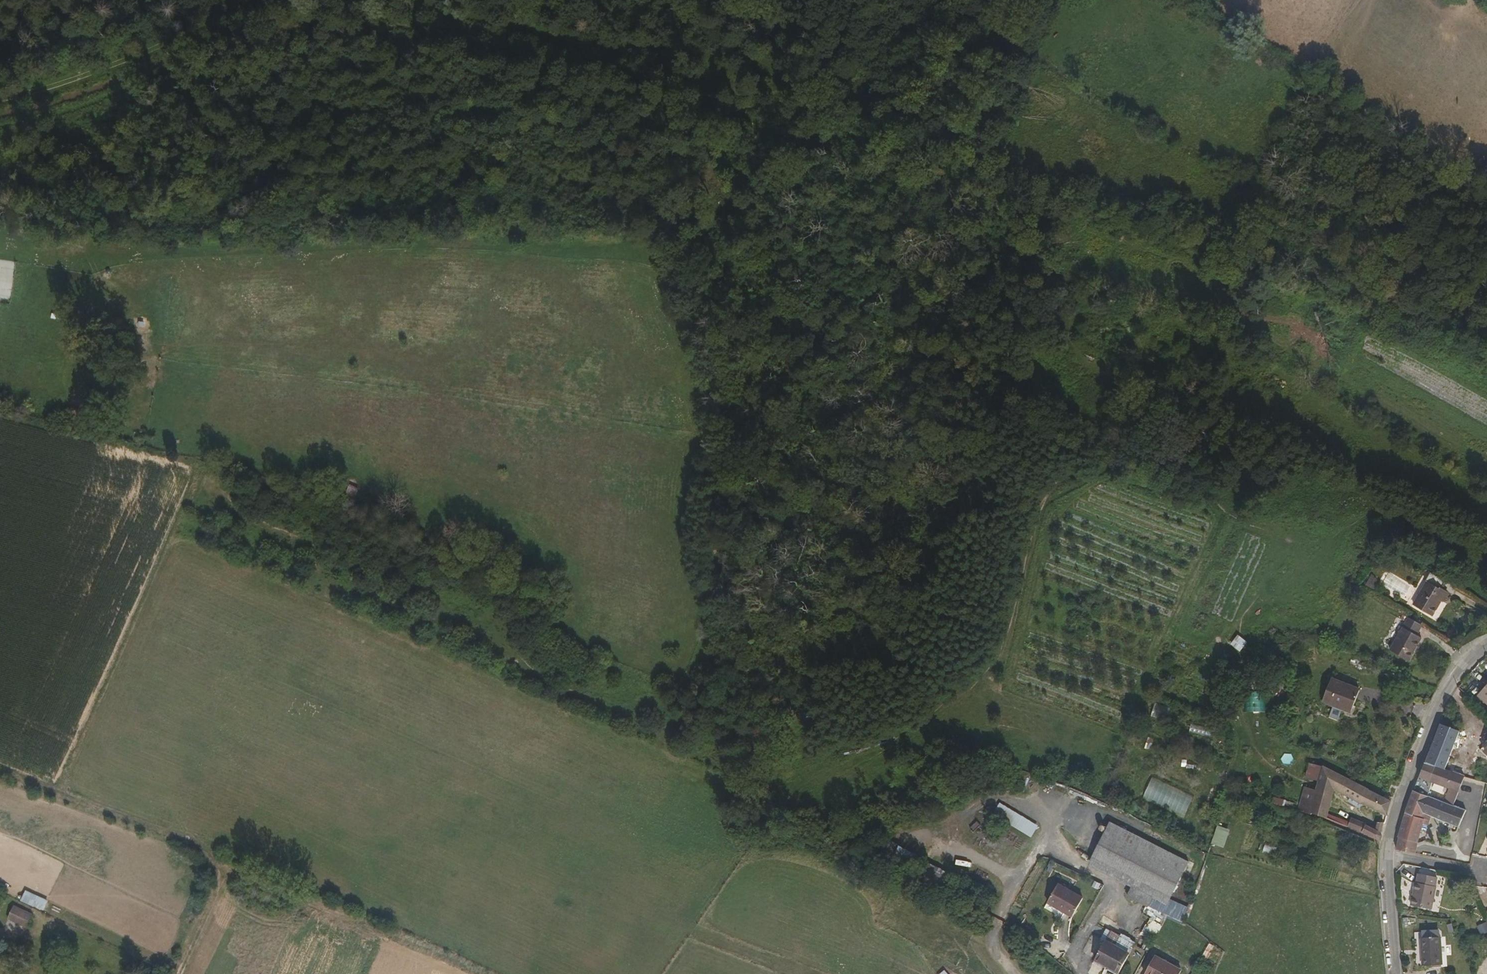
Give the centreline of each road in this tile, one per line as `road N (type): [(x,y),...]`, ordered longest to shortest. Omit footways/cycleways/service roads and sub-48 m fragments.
road 1 (track): [(184,973),(220,889),(216,856),(70,805),(61,778),(194,481)]
road 2 (unclassified): [(1486,646),(1455,679),(1396,821),(1386,867)]
road 3 (track): [(1017,973),(993,933),(1053,825),(1050,810),(1035,801)]

